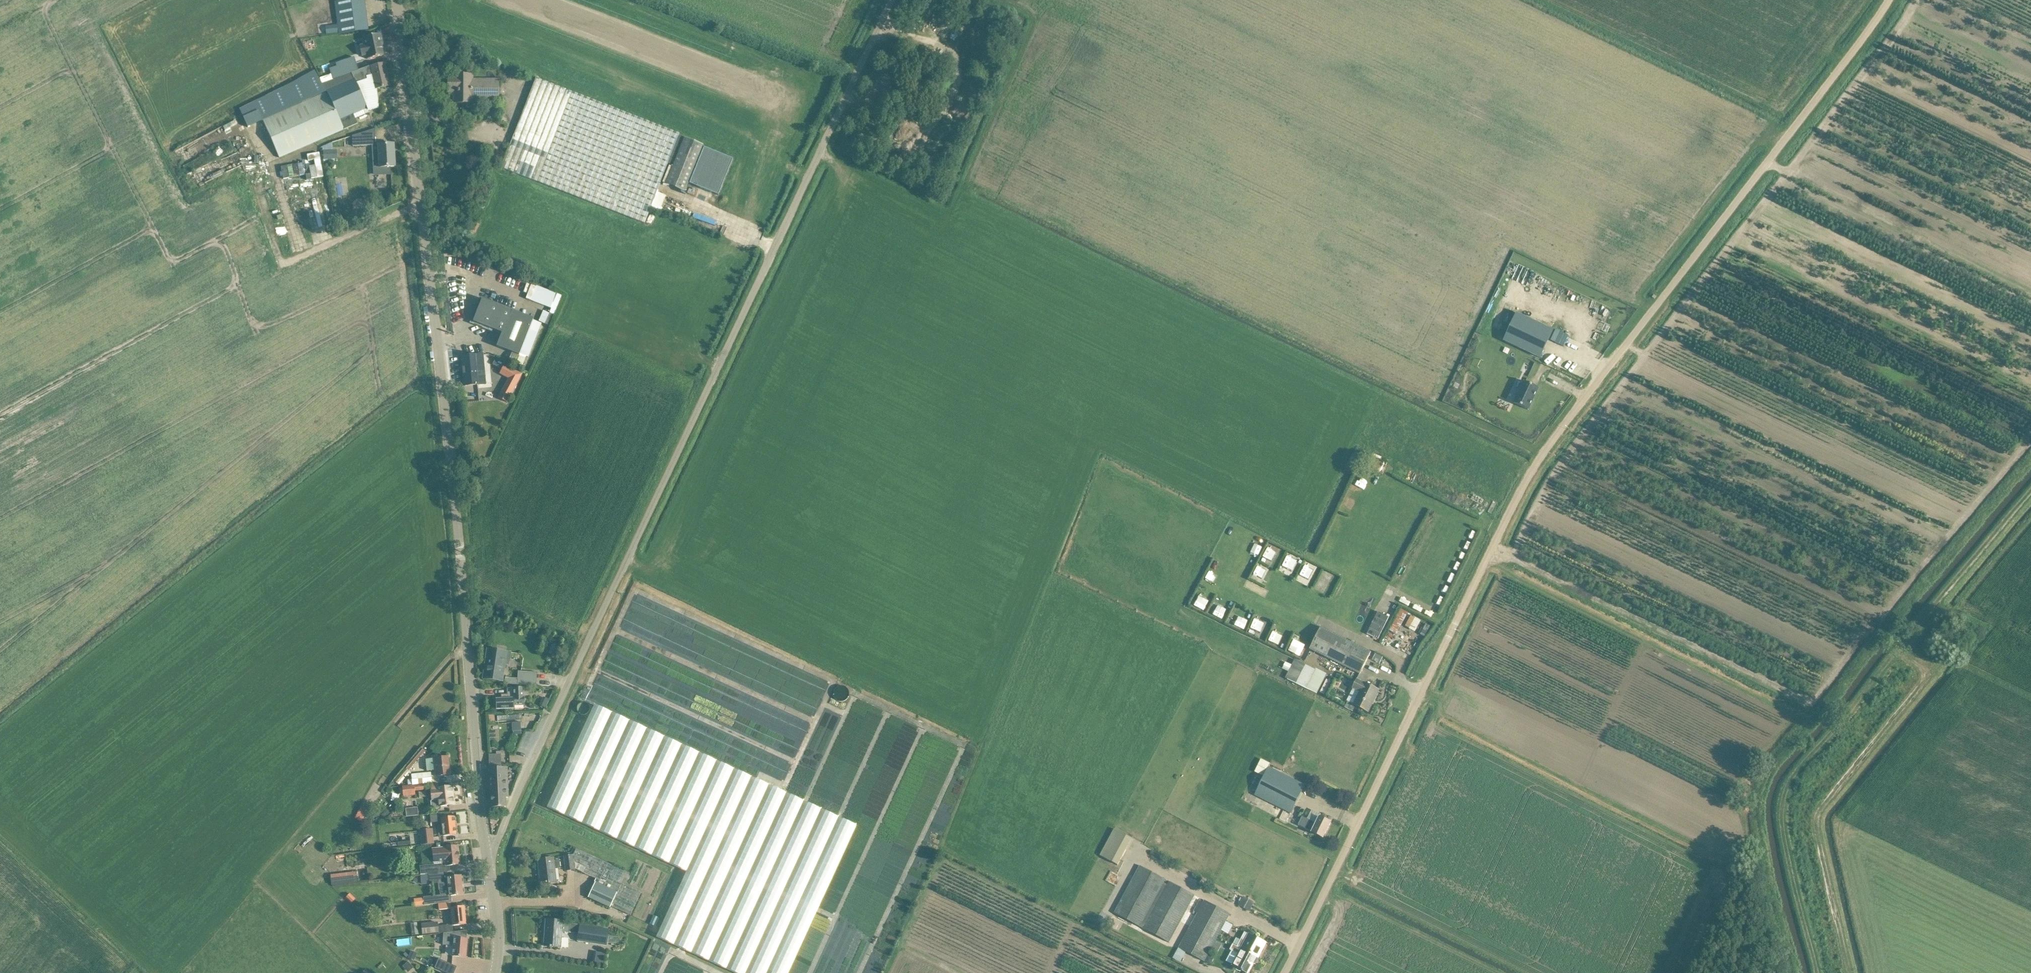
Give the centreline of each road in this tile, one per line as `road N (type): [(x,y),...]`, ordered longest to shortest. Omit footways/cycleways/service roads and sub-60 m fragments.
road 1 (unclassified): [(1279,972),(1544,453),(1887,0)]
road 2 (unclassified): [(486,853),(890,0)]
road 3 (unclassified): [(486,853),(399,0)]
road 4 (track): [(423,202),(282,264),(259,187)]
road 5 (unclassified): [(493,972),(486,853)]

